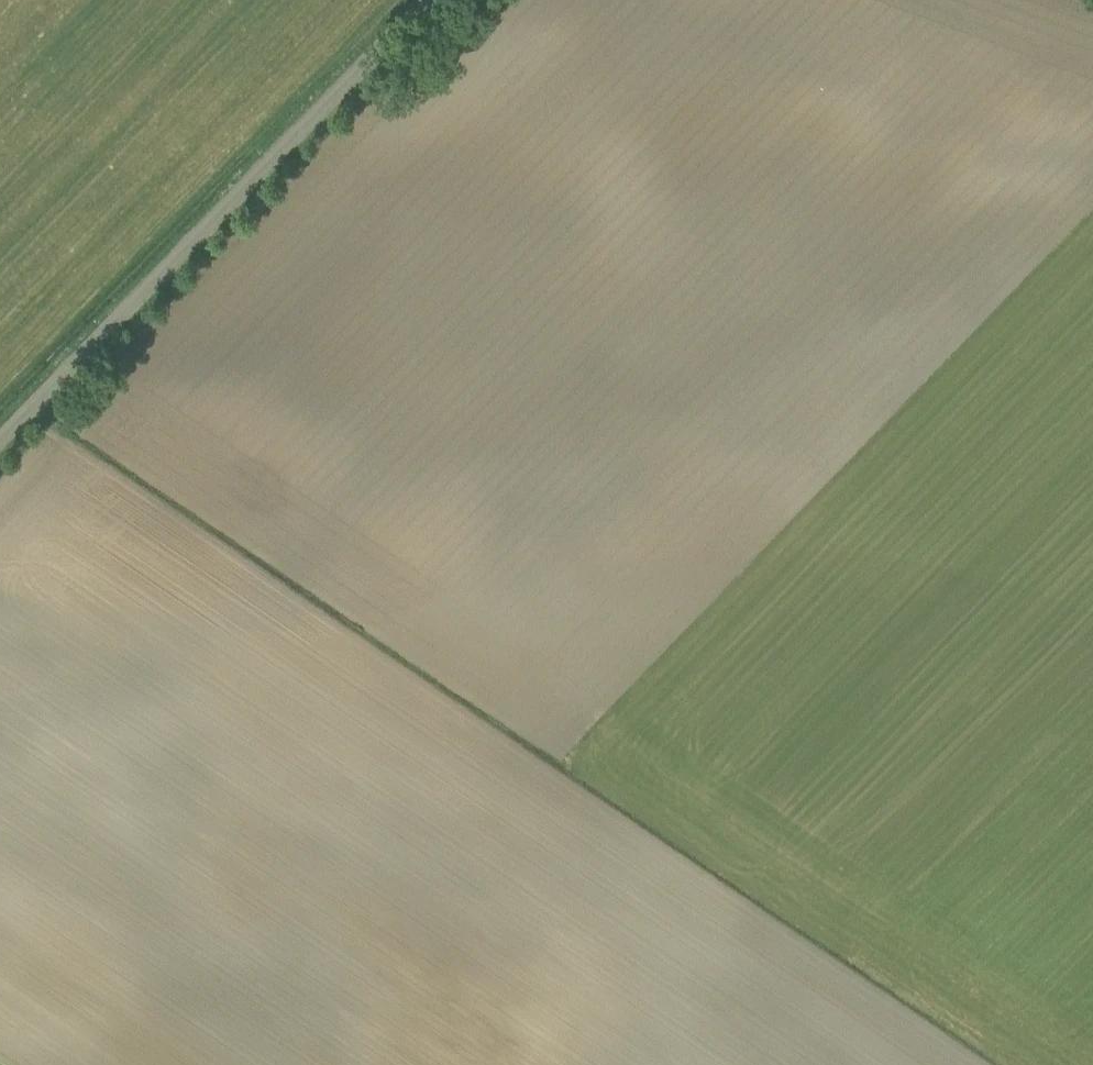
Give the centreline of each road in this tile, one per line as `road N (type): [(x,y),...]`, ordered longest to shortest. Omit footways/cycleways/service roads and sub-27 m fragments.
road 1 (unclassified): [(0,449),(428,0)]

